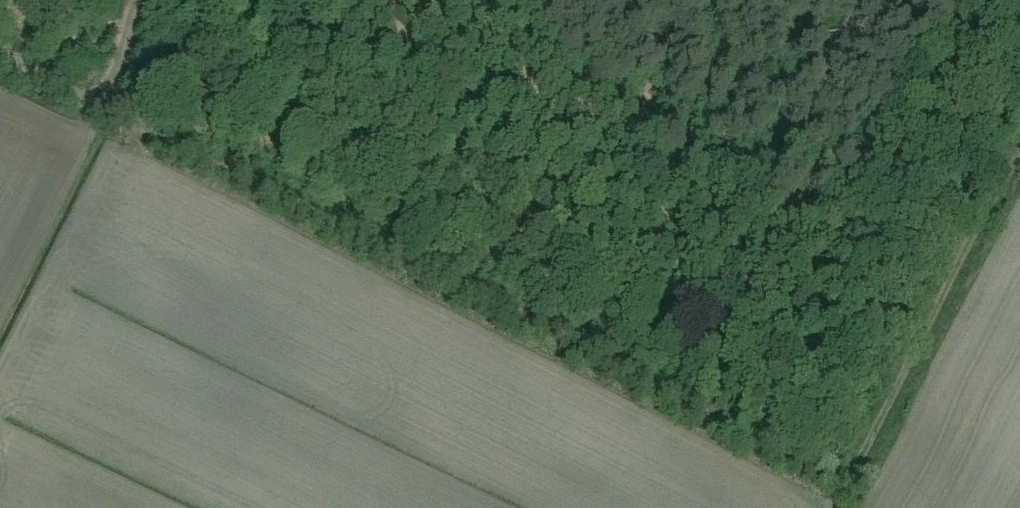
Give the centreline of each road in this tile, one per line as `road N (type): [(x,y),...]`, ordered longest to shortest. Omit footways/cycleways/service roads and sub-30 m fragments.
road 1 (track): [(841,469),(108,102)]
road 2 (track): [(1019,138),(820,507)]
road 3 (track): [(108,102),(0,46)]

